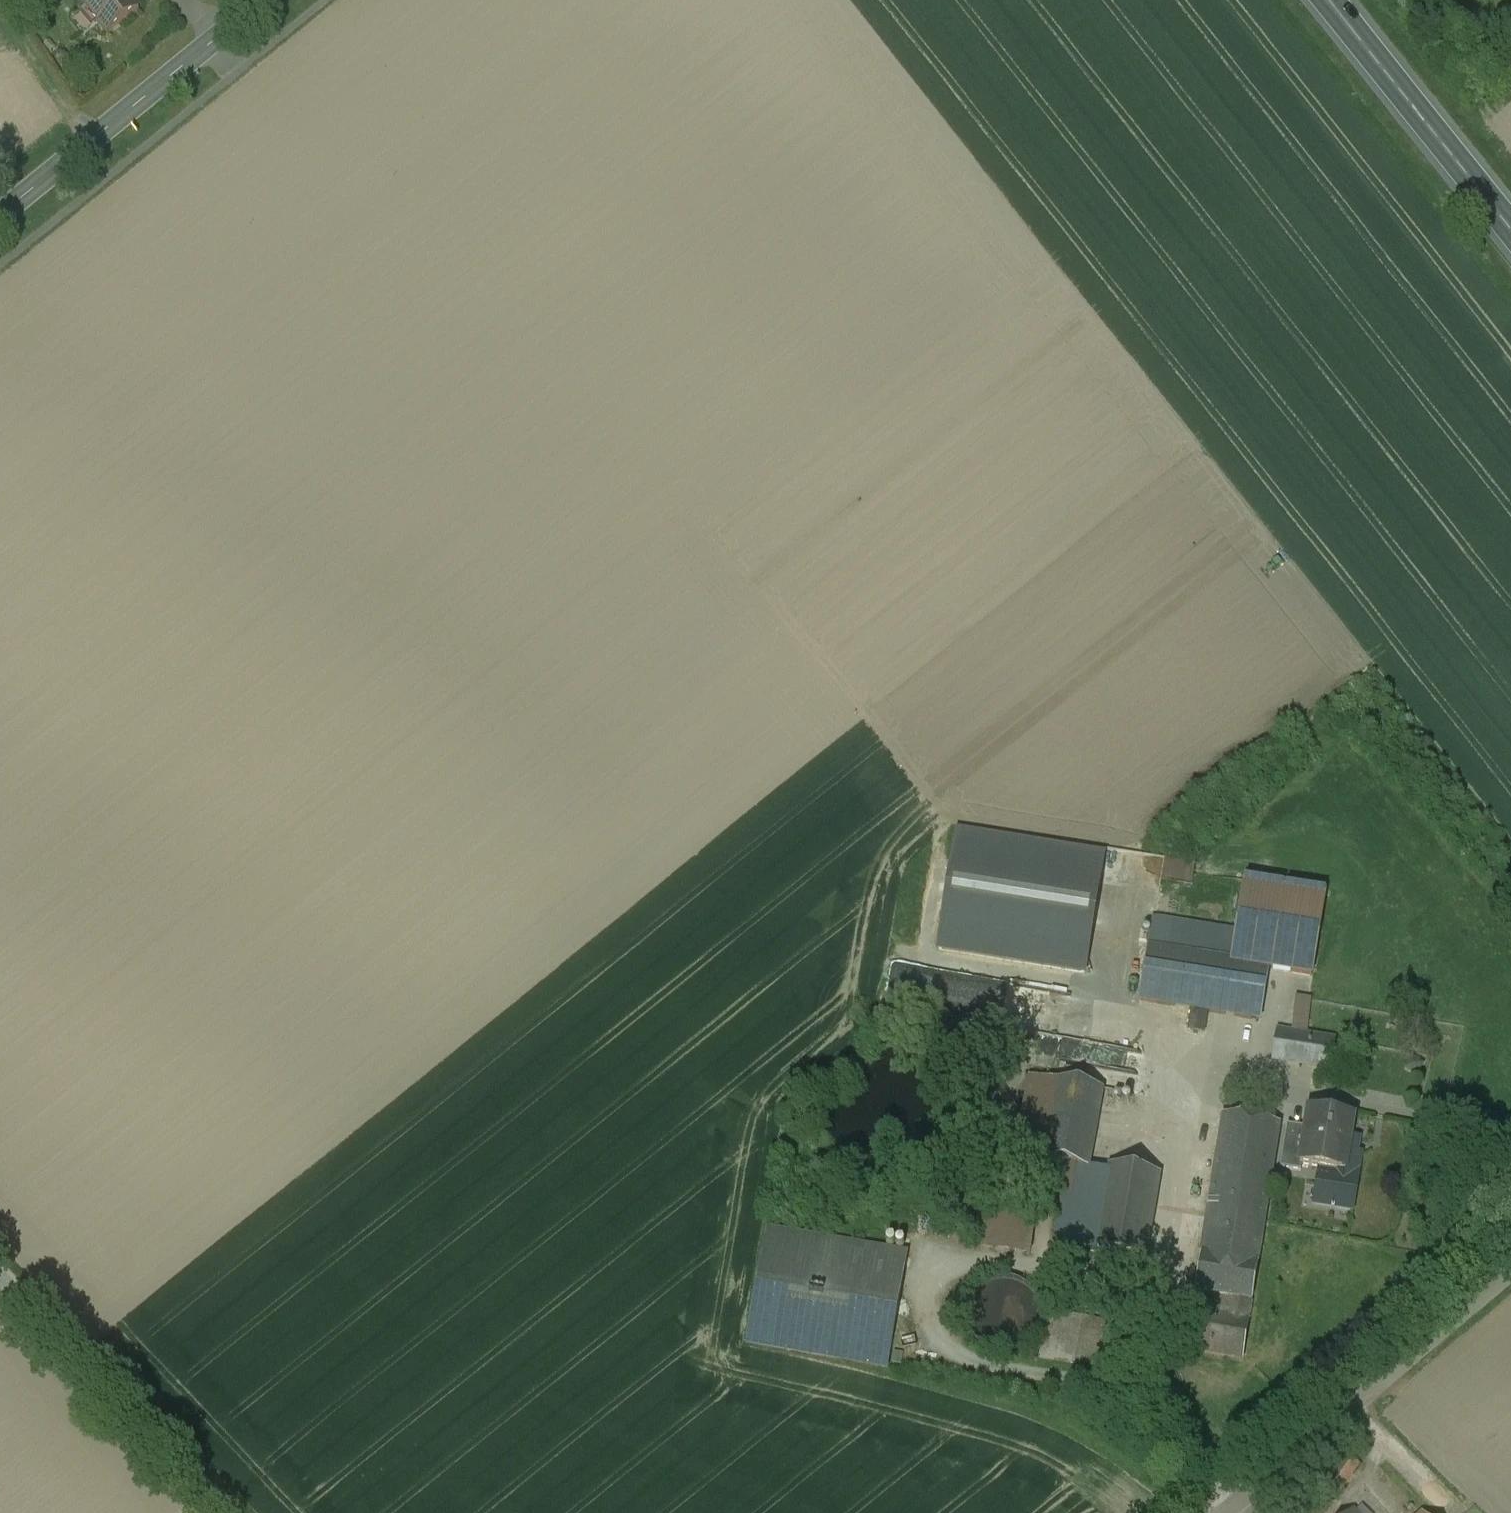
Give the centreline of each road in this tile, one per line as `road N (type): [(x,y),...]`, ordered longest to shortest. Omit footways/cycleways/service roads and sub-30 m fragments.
road 1 (unclassified): [(1219,1512),(1510,1265)]
road 2 (tertiary): [(0,216),(265,0)]
road 3 (unclassified): [(0,1275),(226,1512)]
road 4 (primary): [(1329,0),(1510,230)]

